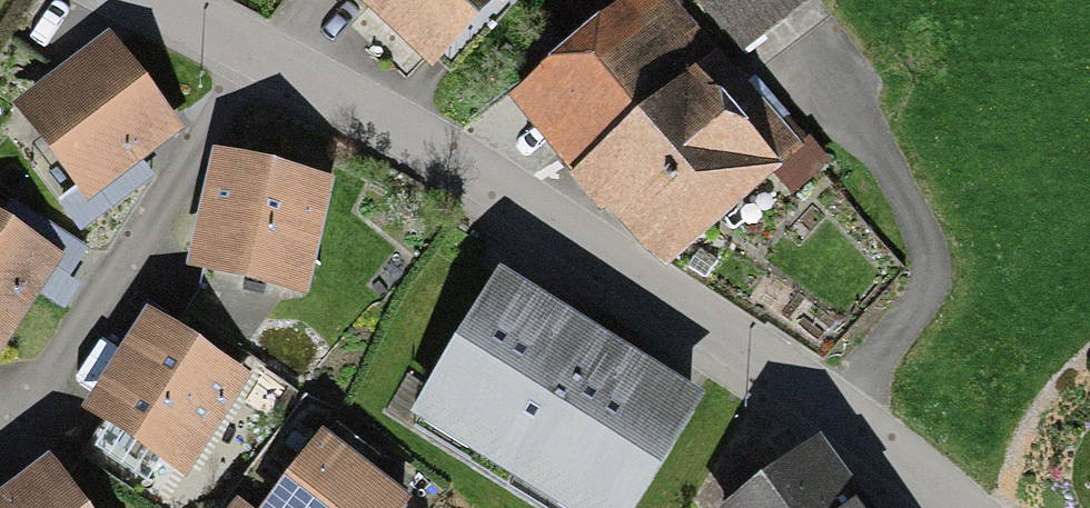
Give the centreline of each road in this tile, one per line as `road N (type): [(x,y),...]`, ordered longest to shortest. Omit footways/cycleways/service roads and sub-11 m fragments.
road 1 (residential): [(260,51),(563,222),(842,415),(959,507)]
road 2 (residential): [(260,51),(19,421)]
road 3 (residential): [(135,0),(260,51)]

